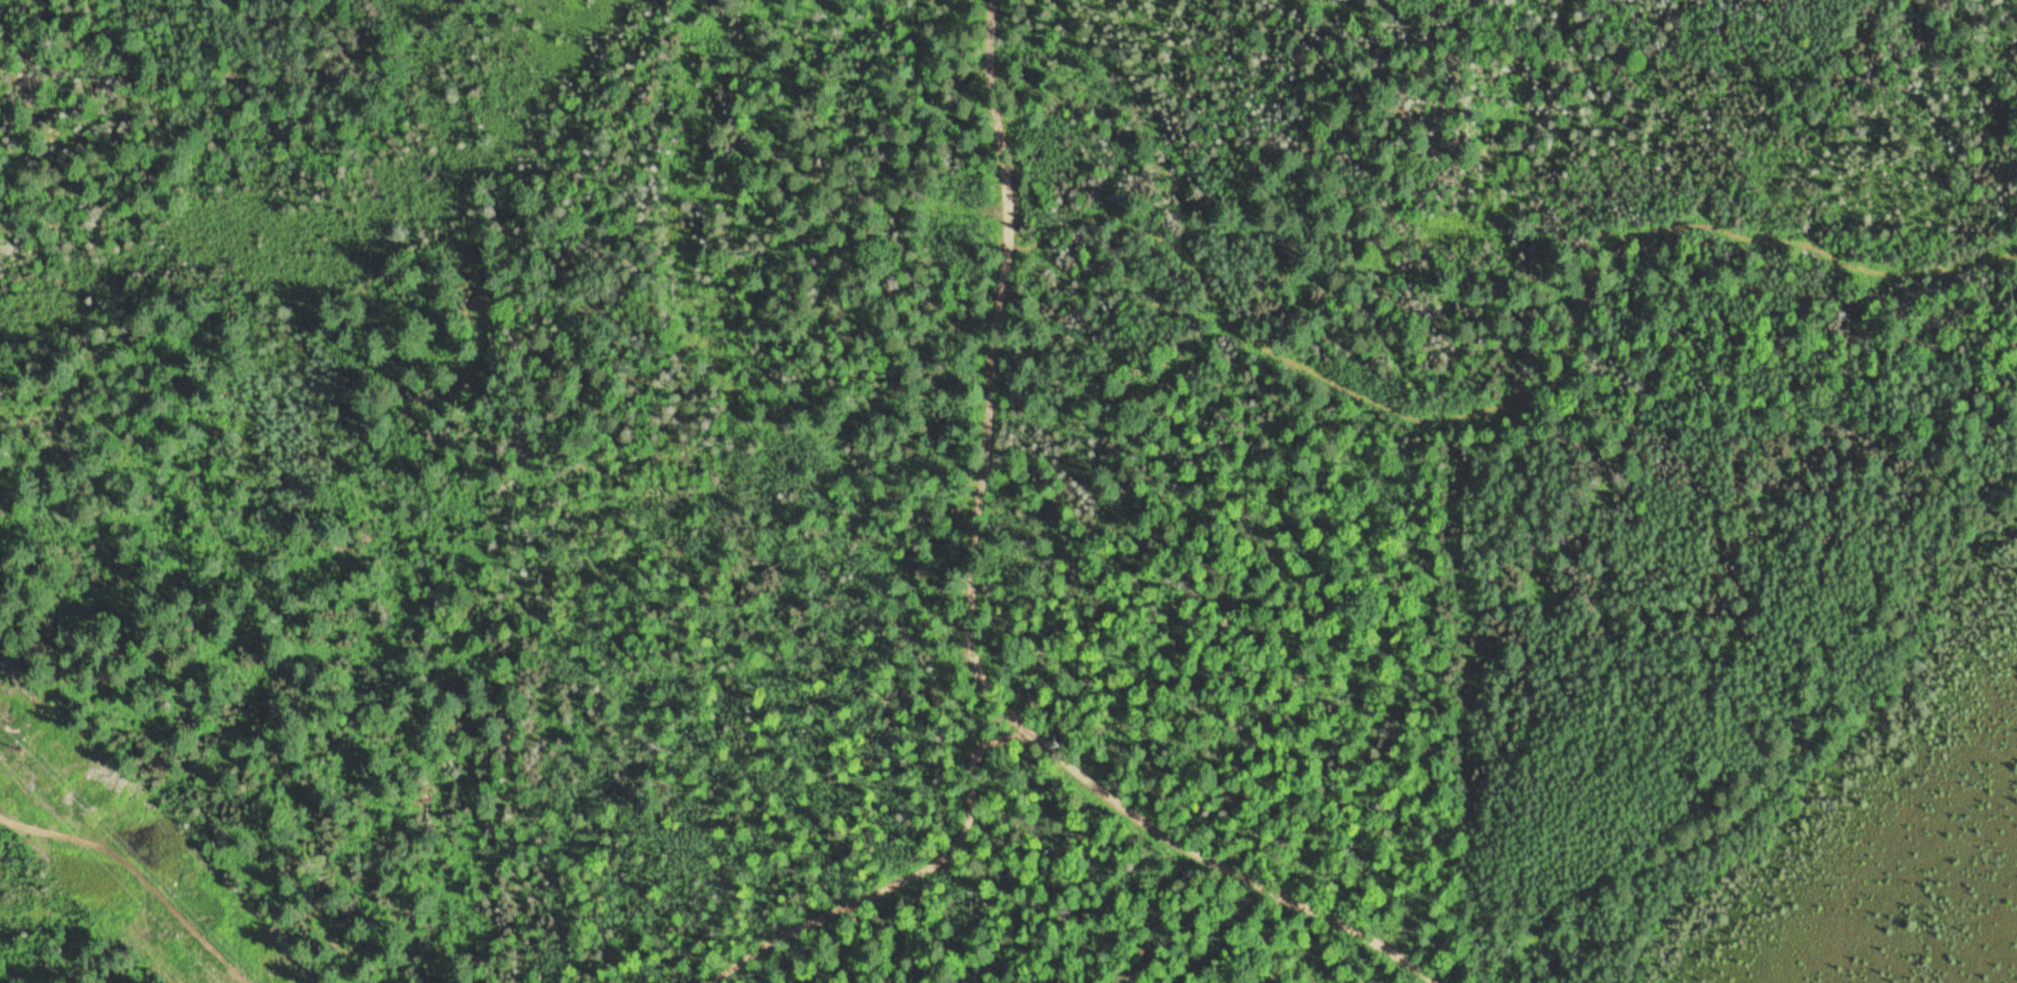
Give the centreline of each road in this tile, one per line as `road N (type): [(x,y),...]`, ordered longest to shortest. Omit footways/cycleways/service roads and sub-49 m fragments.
road 1 (residential): [(1438,982),(1374,938),(1102,799),(977,659),(978,522),(1014,252),(999,0)]
road 2 (track): [(730,982),(986,838),(1003,711),(977,659)]
road 3 (track): [(296,982),(0,670)]

